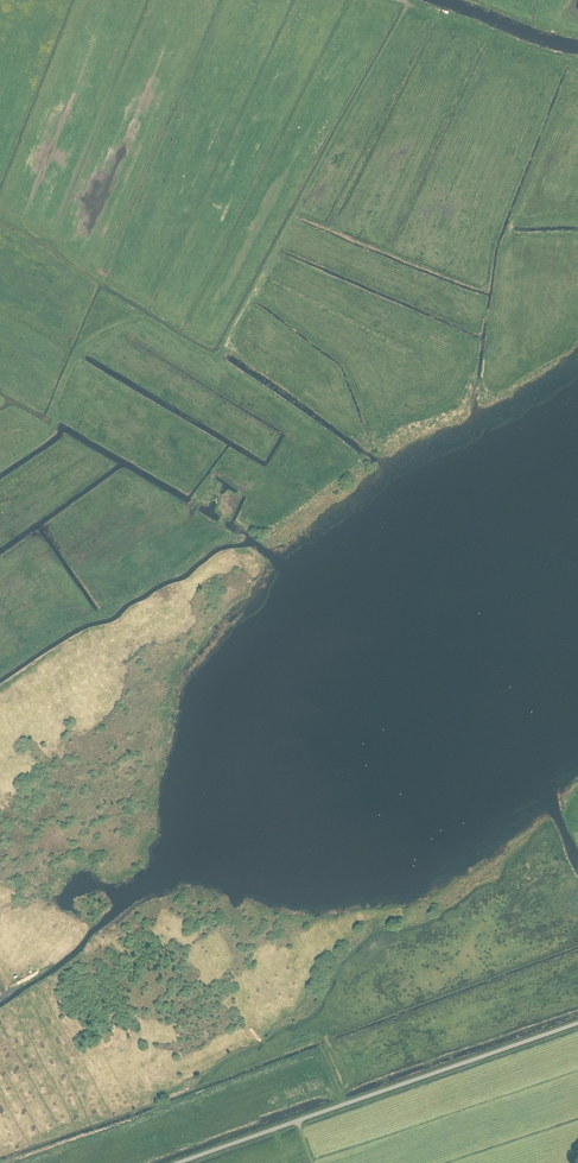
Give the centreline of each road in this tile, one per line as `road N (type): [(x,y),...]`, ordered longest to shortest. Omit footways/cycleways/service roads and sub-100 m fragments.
road 1 (unclassified): [(577,1023),(176,1162)]

